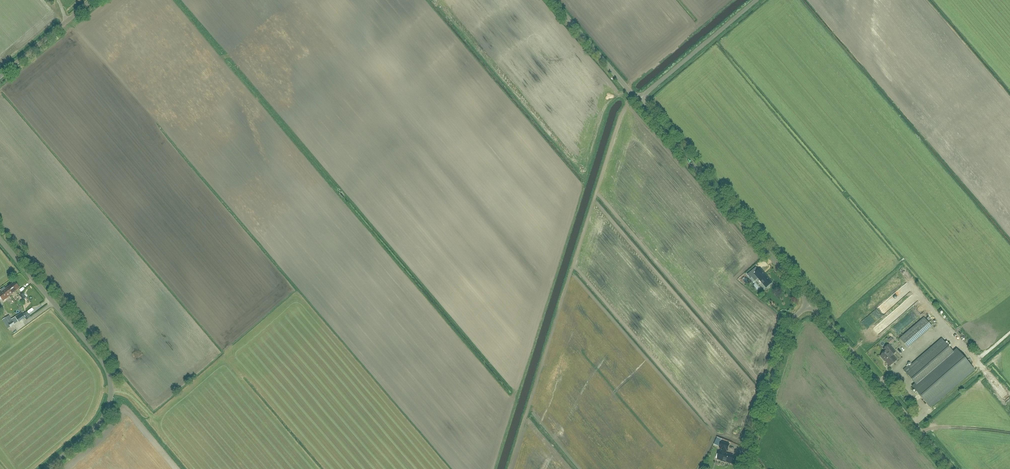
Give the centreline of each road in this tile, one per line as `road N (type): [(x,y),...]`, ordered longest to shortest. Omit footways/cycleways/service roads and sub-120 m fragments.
road 1 (unclassified): [(48,468),(105,414),(109,377),(0,240)]
road 2 (unclassified): [(810,303),(638,101)]
road 3 (unclassified): [(953,468),(810,303)]
road 4 (unclassified): [(744,468),(791,322),(810,303)]
road 5 (unclassified): [(638,101),(755,0)]
road 6 (unclassified): [(638,101),(552,0)]
road 7 (unclassified): [(0,77),(92,0)]

